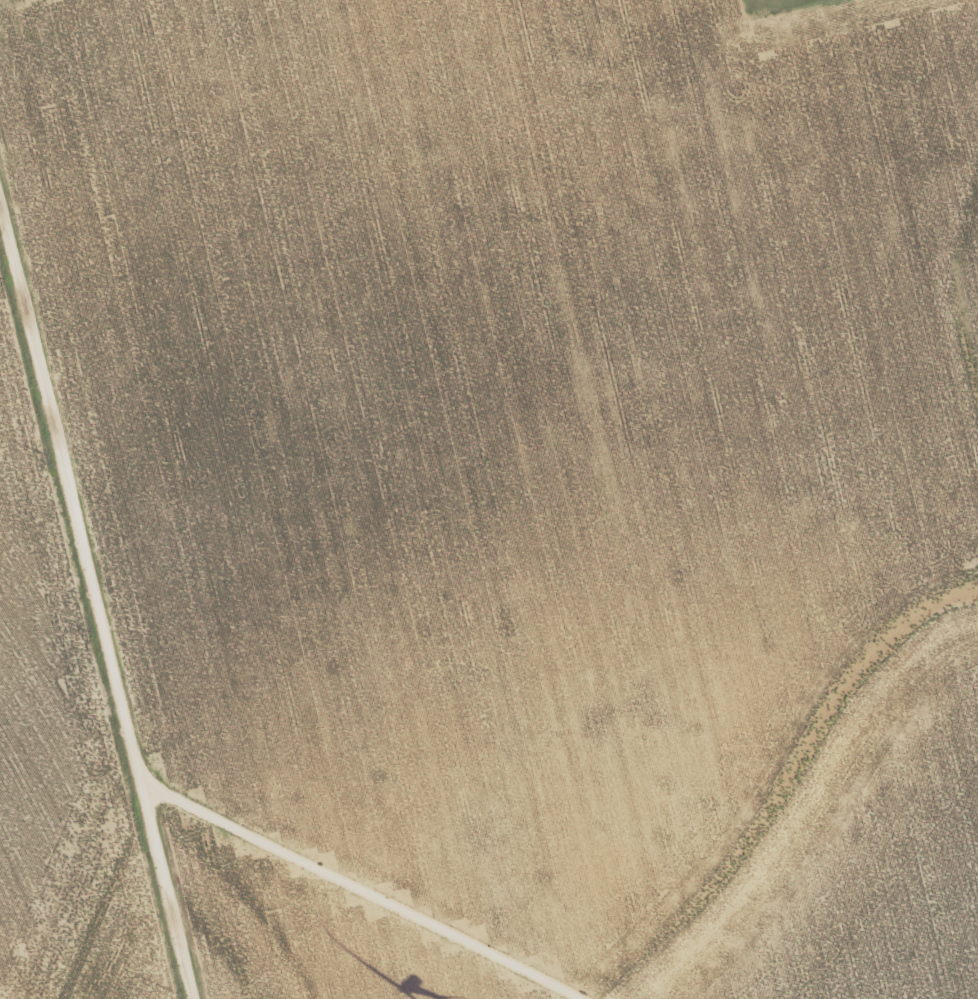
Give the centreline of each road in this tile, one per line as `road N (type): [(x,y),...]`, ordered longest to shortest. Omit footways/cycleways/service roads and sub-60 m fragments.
road 1 (residential): [(197,998),(0,206)]

